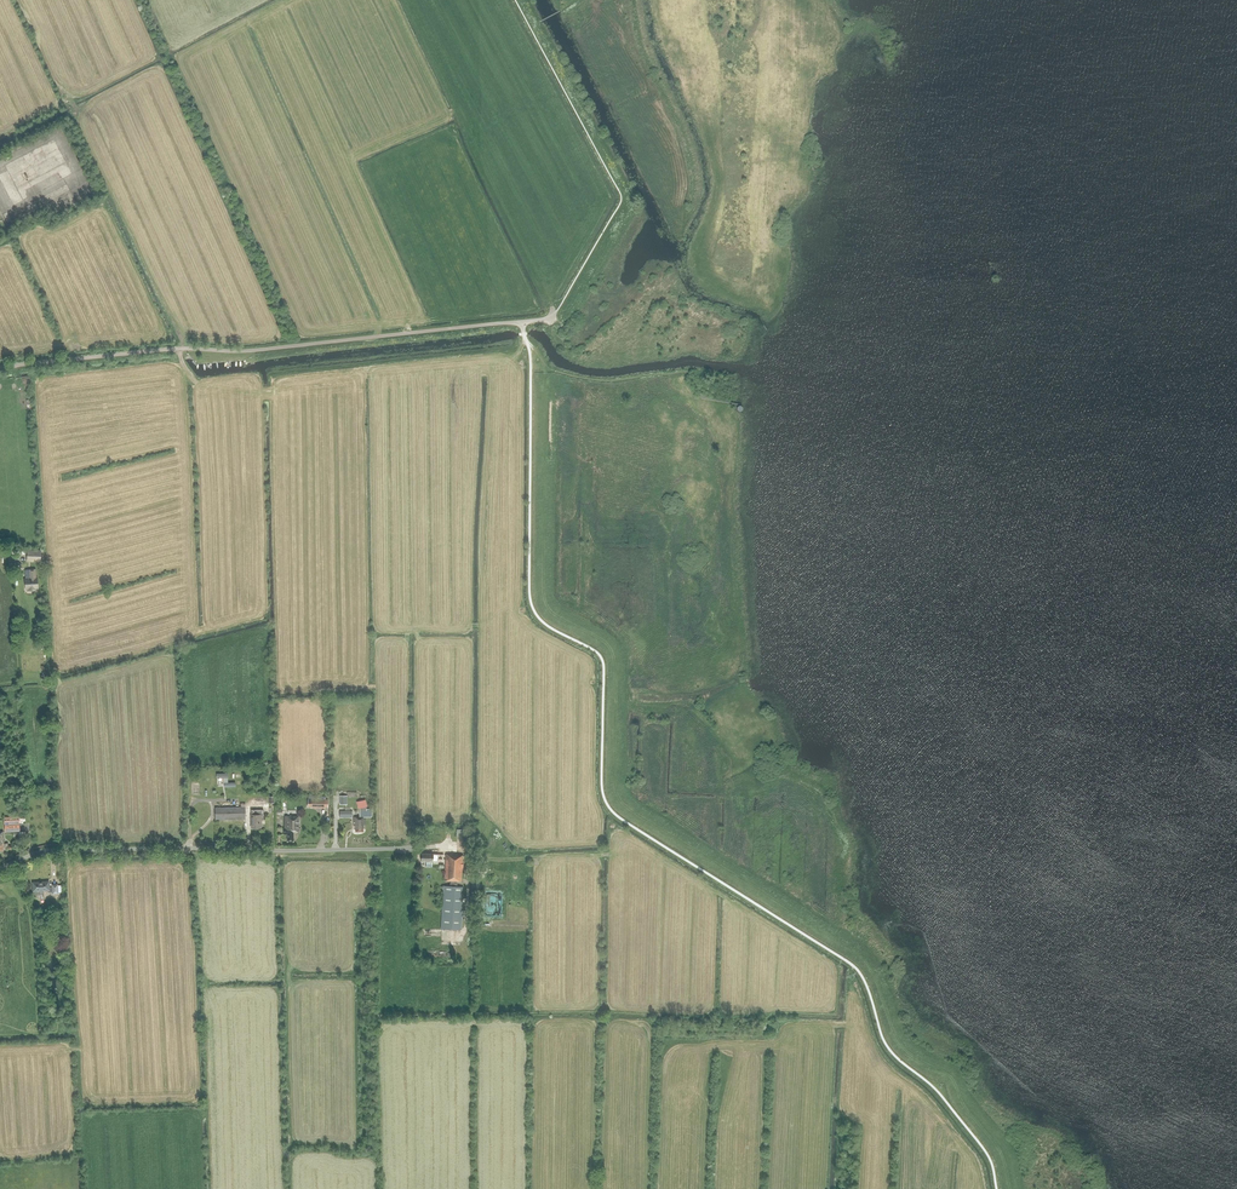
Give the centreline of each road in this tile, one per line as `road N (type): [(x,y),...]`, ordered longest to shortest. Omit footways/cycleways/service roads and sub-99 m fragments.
road 1 (unclassified): [(0,366),(175,348),(245,351),(553,318)]
road 2 (unclassified): [(0,868),(54,851),(417,847)]

